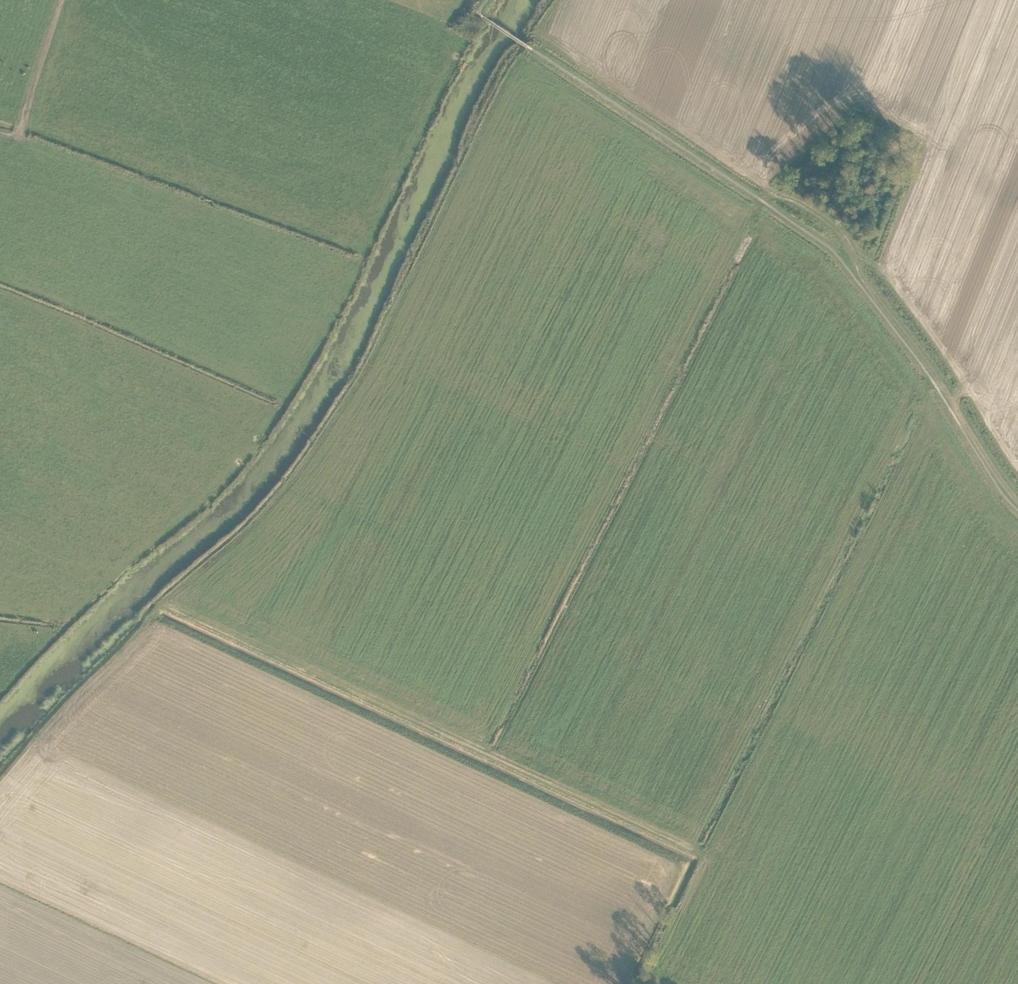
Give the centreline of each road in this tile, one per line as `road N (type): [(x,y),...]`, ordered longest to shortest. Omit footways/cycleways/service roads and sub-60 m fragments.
road 1 (track): [(1017,499),(862,274),(841,229),(772,187),(763,201)]

